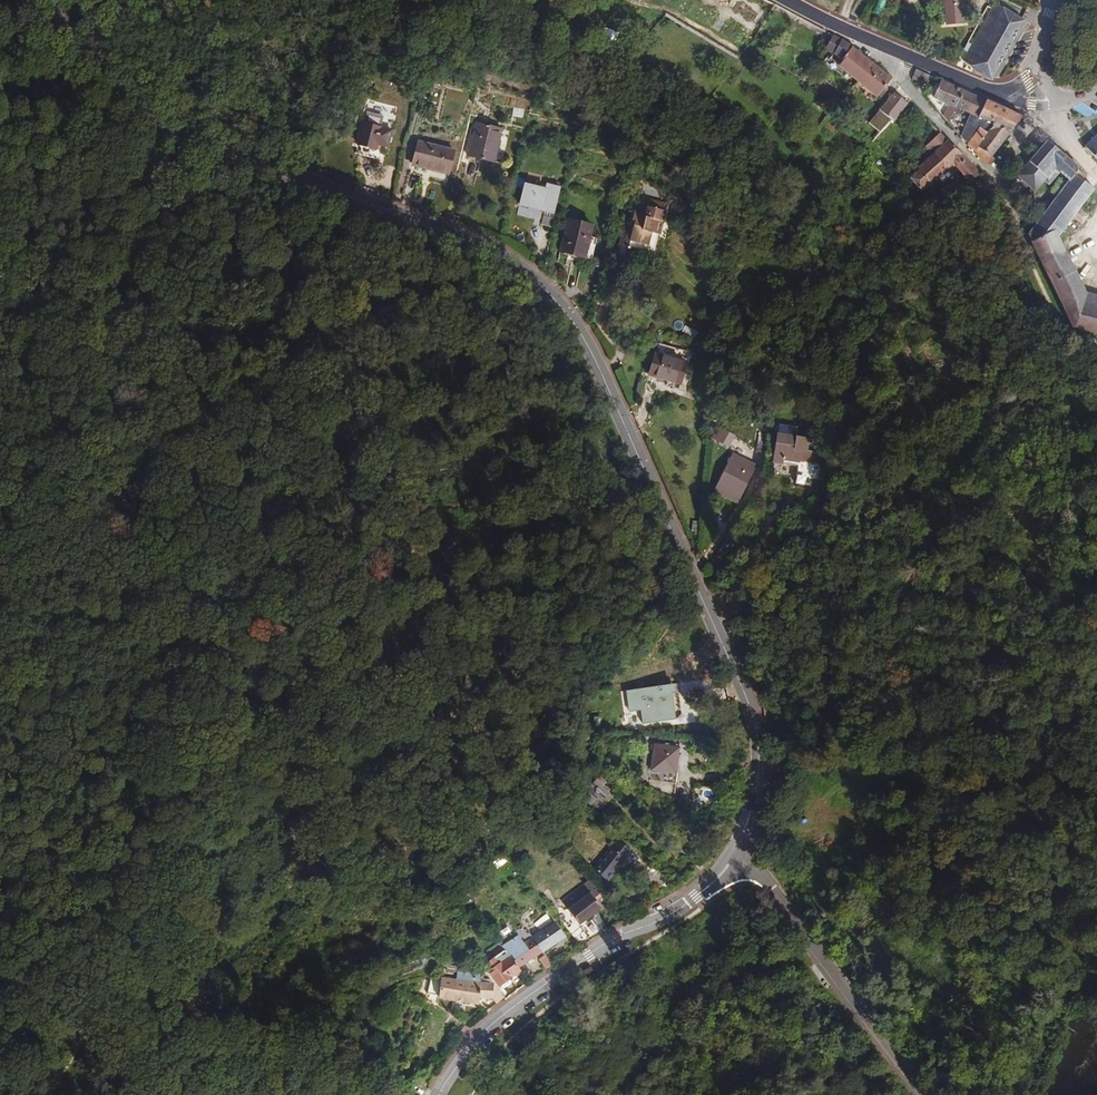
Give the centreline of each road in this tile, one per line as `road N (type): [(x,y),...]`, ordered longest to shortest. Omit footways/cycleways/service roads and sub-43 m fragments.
road 1 (tertiary): [(40,0),(142,109),(228,155),(420,219),(536,276),(574,320),(702,597),(759,749),(758,808),(733,860)]
road 2 (track): [(61,1094),(128,982),(391,698),(392,631),(364,494)]
road 3 (track): [(0,231),(109,311),(222,327),(317,367),(338,402),(364,494)]
road 4 (tertiary): [(733,860),(676,910),(618,936),(516,1006),(485,1032),(442,1094)]
road 5 (unclassified): [(923,1094),(766,889),(733,860)]
road 6 (residential): [(982,183),(989,173),(862,37)]
road 7 (tertiary): [(1002,96),(862,37)]

